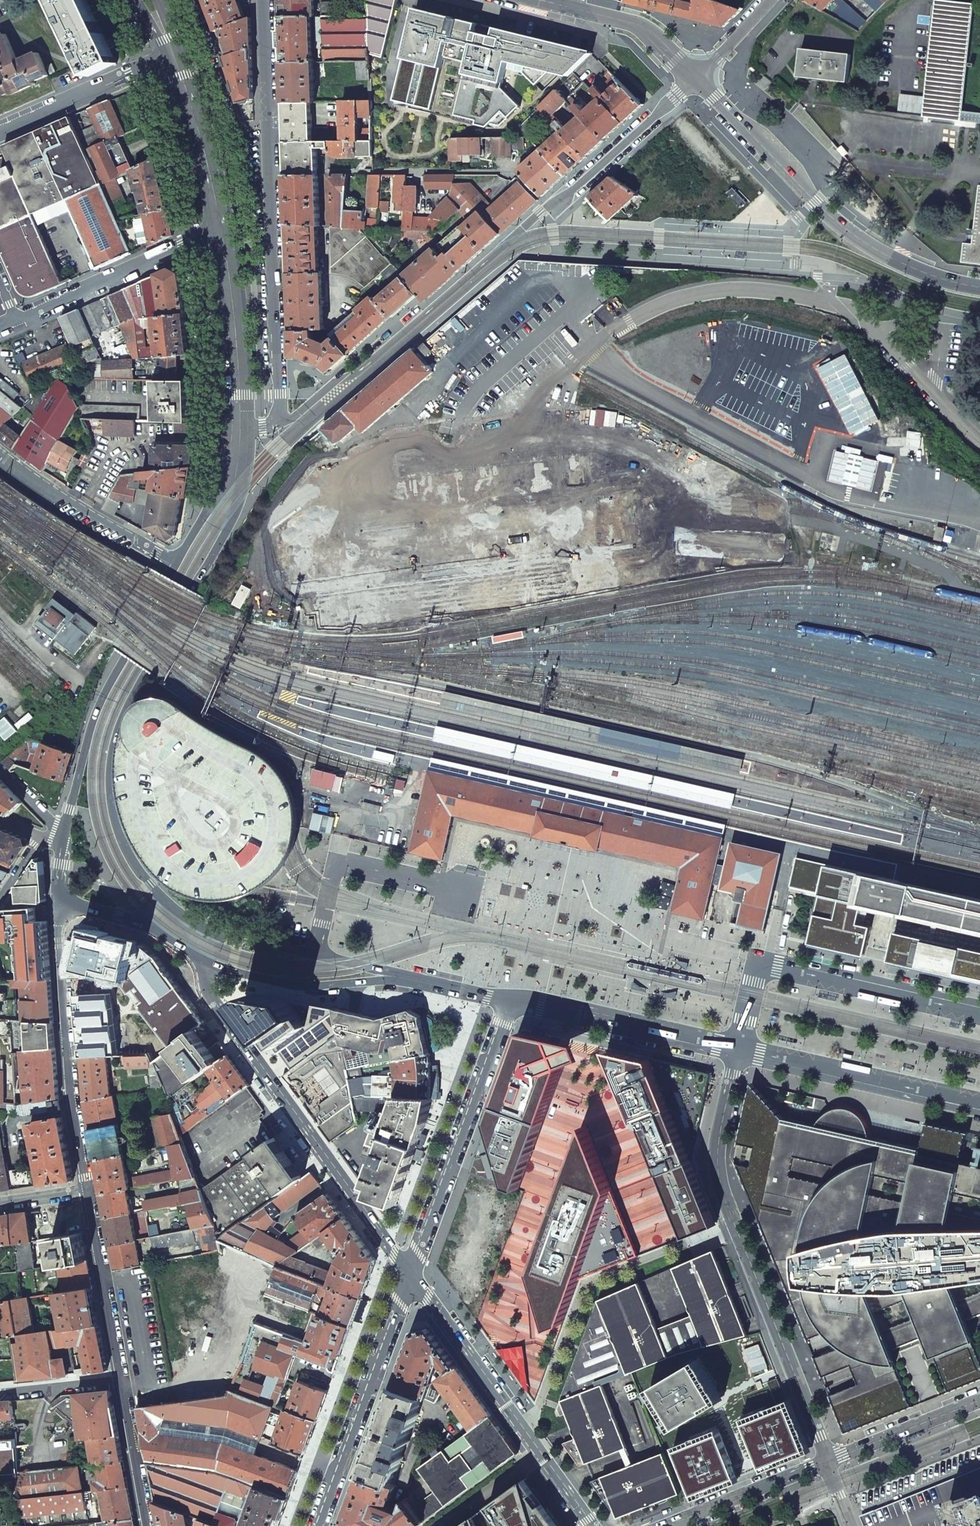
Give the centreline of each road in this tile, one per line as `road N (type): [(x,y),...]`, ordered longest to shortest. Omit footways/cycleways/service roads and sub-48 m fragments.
road 1 (residential): [(695,79),(403,334),(281,420)]
road 2 (secondary): [(186,919),(123,845),(110,769),(130,703),(236,510),(241,439)]
road 3 (residential): [(740,1051),(718,1158),(720,1184),(827,1461)]
road 4 (secondary): [(266,0),(281,420)]
road 5 (secondary): [(207,962),(209,998),(411,1275)]
road 6 (secondary): [(178,563),(99,707),(71,811),(60,902)]
road 7 (secondary): [(695,79),(841,225),(906,266),(979,287)]
road 8 (residential): [(146,1525),(88,1192)]
road 9 (secondary): [(411,1275),(594,1525)]
road 10 (residential): [(979,1013),(766,968),(758,973),(740,1051)]
road 11 (residential): [(88,1192),(72,1102),(60,902)]
road 12 (residential): [(411,1275),(509,1002)]
road 13 (residential): [(318,1525),(411,1275)]
road 14 (residential): [(740,1051),(979,1104)]
road 15 (residential): [(509,1002),(740,1051)]
road 16 (residential): [(407,979),(186,919)]
road 17 (residential): [(223,231),(18,321)]
road 18 (secondary): [(223,231),(241,439)]
road 19 (residential): [(178,563),(0,461)]
road 20 (residential): [(207,962),(305,987),(407,979)]
road 21 (residential): [(175,55),(0,131)]
road 22 (secondary): [(175,55),(223,231)]
road 23 (secondary): [(540,0),(639,25),(695,79)]
road 24 (residential): [(854,312),(979,440)]
road 25 (residential): [(827,1461),(670,1525)]
road 26 (residential): [(979,1400),(827,1461)]
road 27 (secondary): [(60,902),(154,930),(207,962)]
road 28 (secondary): [(241,439),(178,563)]

